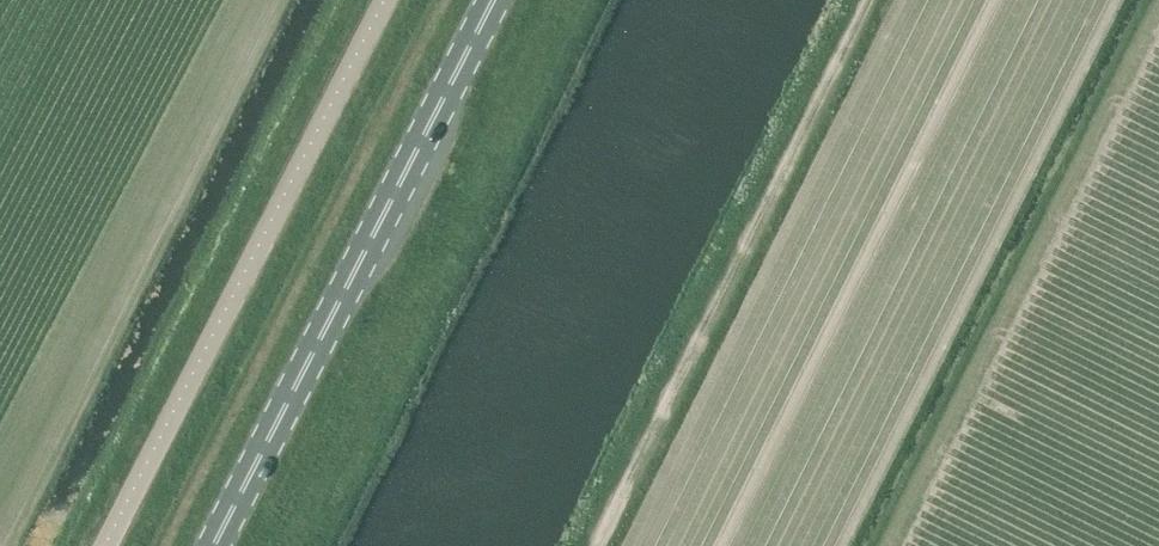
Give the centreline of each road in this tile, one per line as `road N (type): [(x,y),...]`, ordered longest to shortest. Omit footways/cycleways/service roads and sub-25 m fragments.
road 1 (unclassified): [(385,0),(105,545)]
road 2 (primary): [(214,545),(493,0)]
road 3 (track): [(860,0),(589,545)]
road 4 (track): [(272,0),(0,536)]

